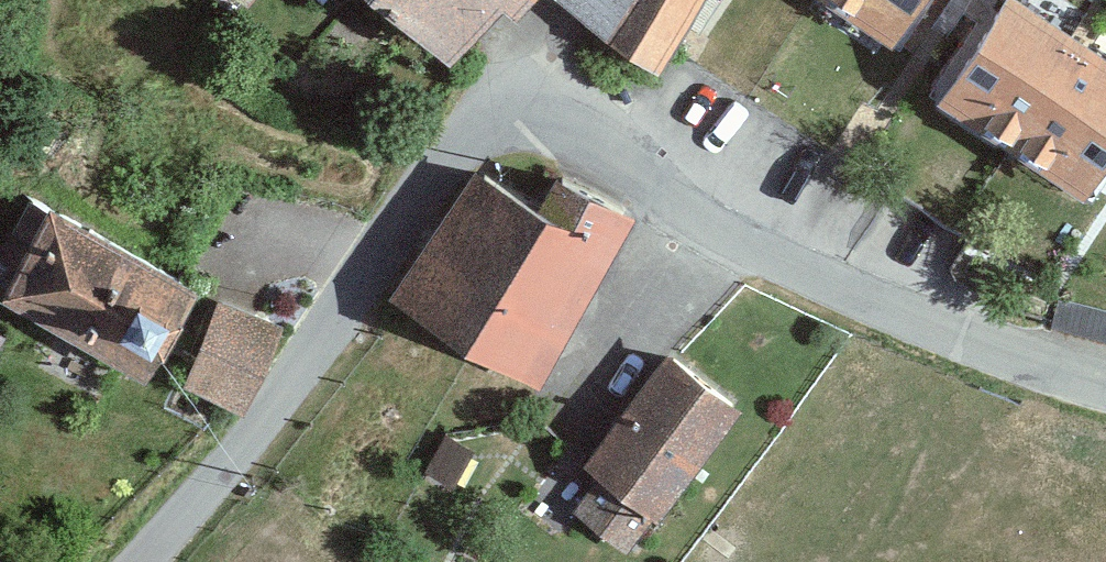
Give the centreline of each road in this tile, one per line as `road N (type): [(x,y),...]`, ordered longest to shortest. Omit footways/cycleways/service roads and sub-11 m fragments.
road 1 (tertiary): [(546,133),(505,121),(478,133),(331,342),(139,561)]
road 2 (tertiary): [(546,133),(761,259),(1105,391)]

